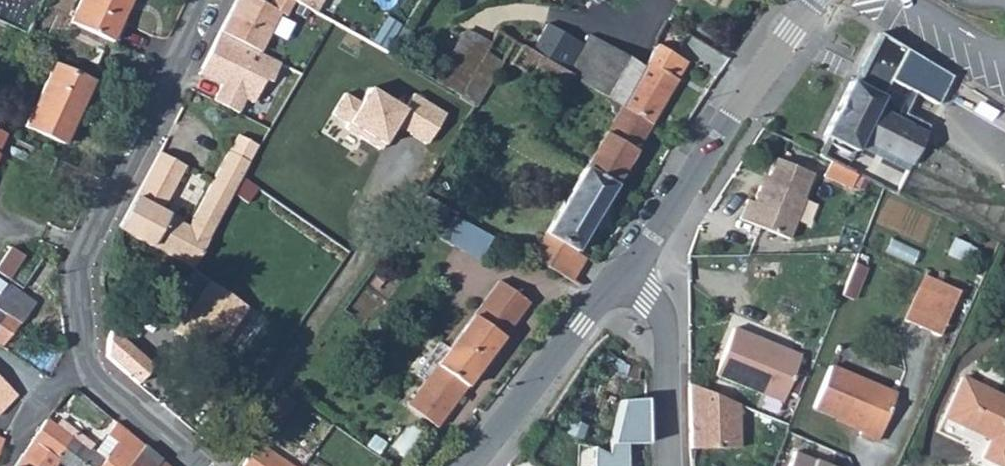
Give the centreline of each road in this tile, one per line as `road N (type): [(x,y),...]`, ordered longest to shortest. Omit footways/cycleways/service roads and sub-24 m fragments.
road 1 (residential): [(209,0),(84,251),(78,289),(95,375),(196,465)]
road 2 (tertiary): [(825,0),(621,275)]
road 3 (tertiary): [(621,275),(470,465)]
road 4 (residential): [(669,465),(667,330),(659,310),(621,275)]

